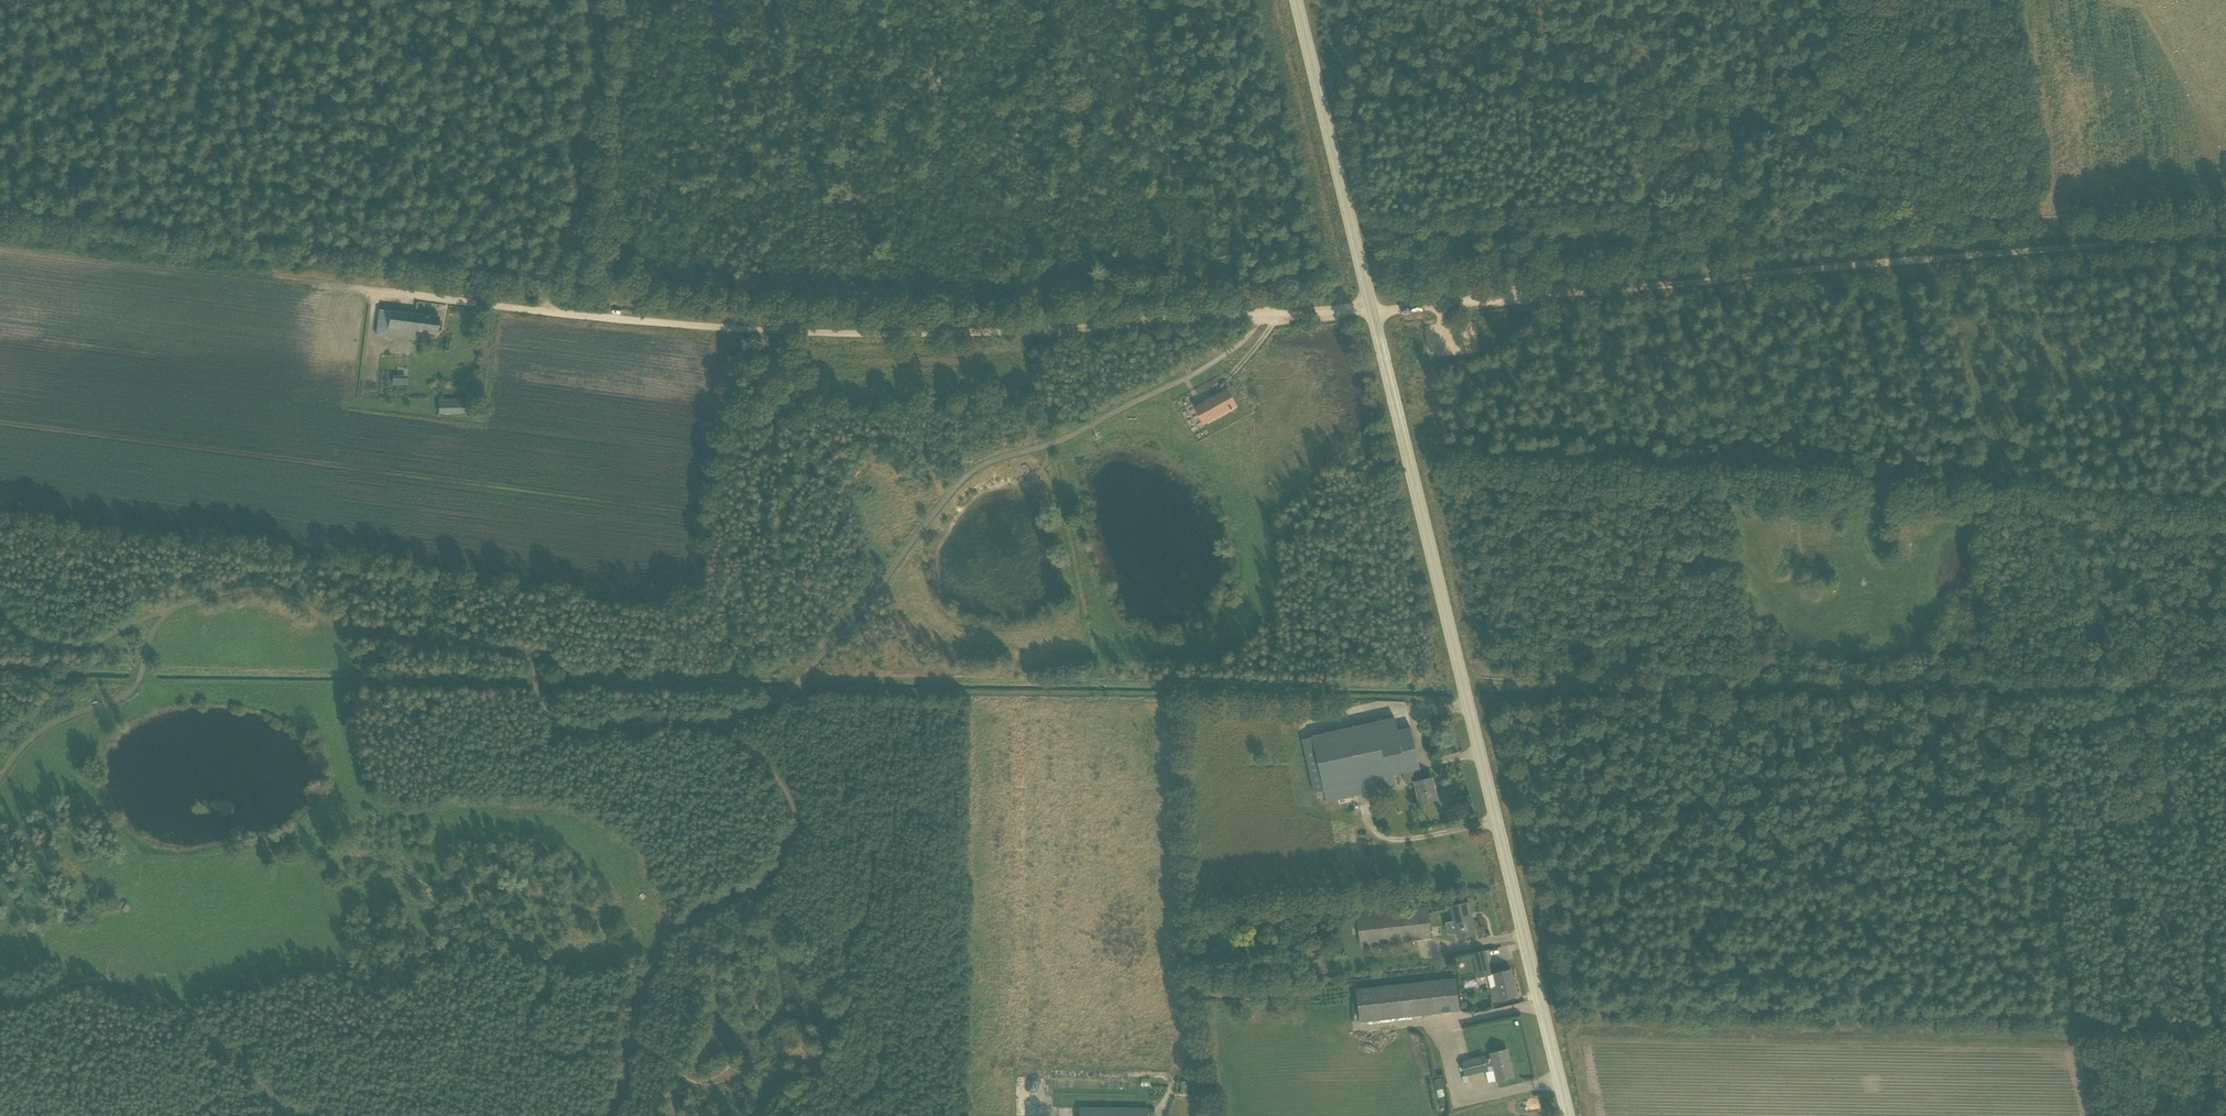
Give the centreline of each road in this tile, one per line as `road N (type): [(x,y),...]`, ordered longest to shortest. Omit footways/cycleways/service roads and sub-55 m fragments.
road 1 (tertiary): [(1568,1115),(1296,0)]
road 2 (track): [(1267,315),(1016,333),(775,332),(554,312),(585,128),(591,0)]
road 3 (track): [(714,724),(795,691),(965,479),(1063,442),(1217,363),(1267,315)]
road 4 (track): [(166,615),(228,594),(273,592),(345,632),(516,651),(533,667),(542,709),(568,731),(714,724)]
road 5 (track): [(714,724),(765,765),(798,827),(752,890),(668,934),(608,1115)]
road 6 (track): [(1722,560),(1662,550),(1651,622),(1621,676),(1462,675)]
road 7 (track): [(1483,300),(1829,270)]
road 8 (track): [(290,1115),(232,1056),(151,992),(92,979),(31,999),(0,992)]
road 9 (track): [(1898,264),(2225,237)]
road 10 (track): [(554,312),(305,286)]
road 11 (track): [(0,778),(48,728),(131,693),(166,615)]
road 12 (track): [(0,610),(38,648),(64,649),(89,647),(166,615)]
road 13 (track): [(470,0),(339,15),(292,0)]

